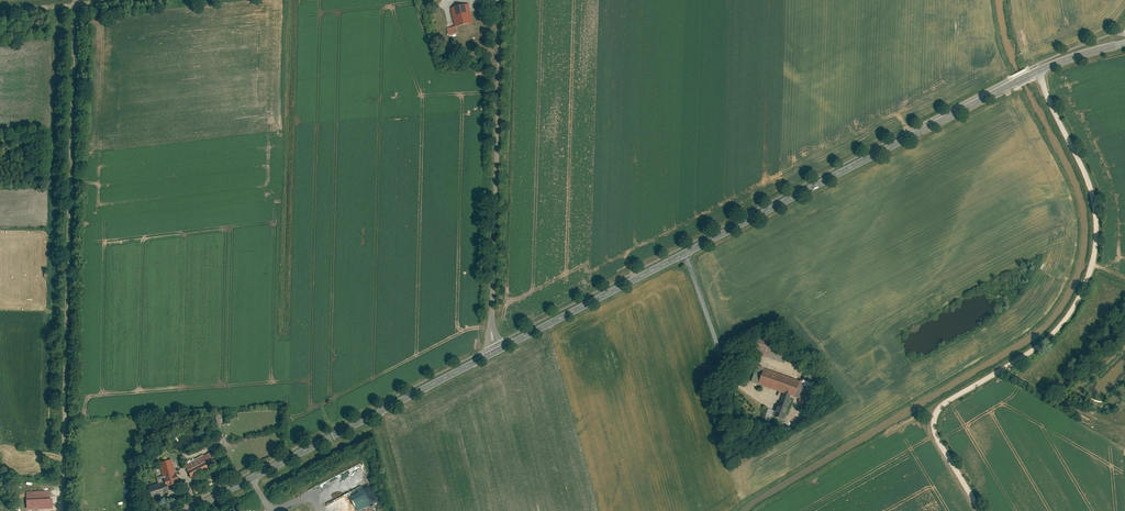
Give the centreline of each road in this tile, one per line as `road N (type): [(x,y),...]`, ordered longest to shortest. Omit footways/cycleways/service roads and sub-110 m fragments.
road 1 (tertiary): [(496,352),(1038,71),(1124,44)]
road 2 (track): [(1038,71),(1094,195),(1097,245),(1067,320),(936,418),(939,441),(980,510)]
road 3 (track): [(74,4),(63,510)]
road 4 (unclassified): [(496,352),(497,0)]
road 5 (tertiary): [(188,510),(496,352)]

